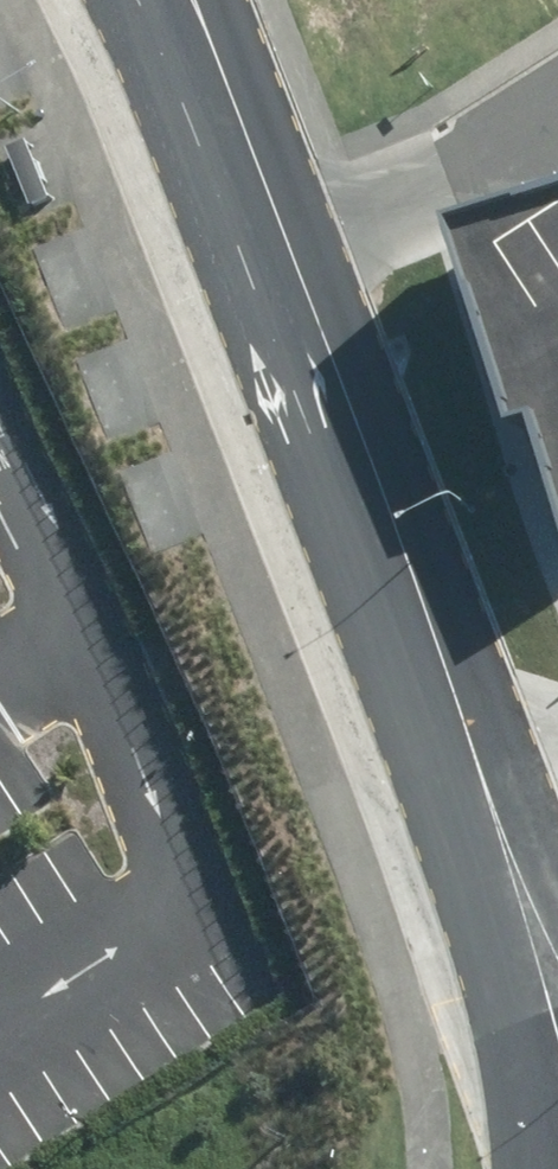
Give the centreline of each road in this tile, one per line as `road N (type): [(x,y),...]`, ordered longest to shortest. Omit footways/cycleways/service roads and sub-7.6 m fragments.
road 1 (tertiary): [(549,978),(146,0)]
road 2 (tertiary): [(553,1168),(549,978)]

